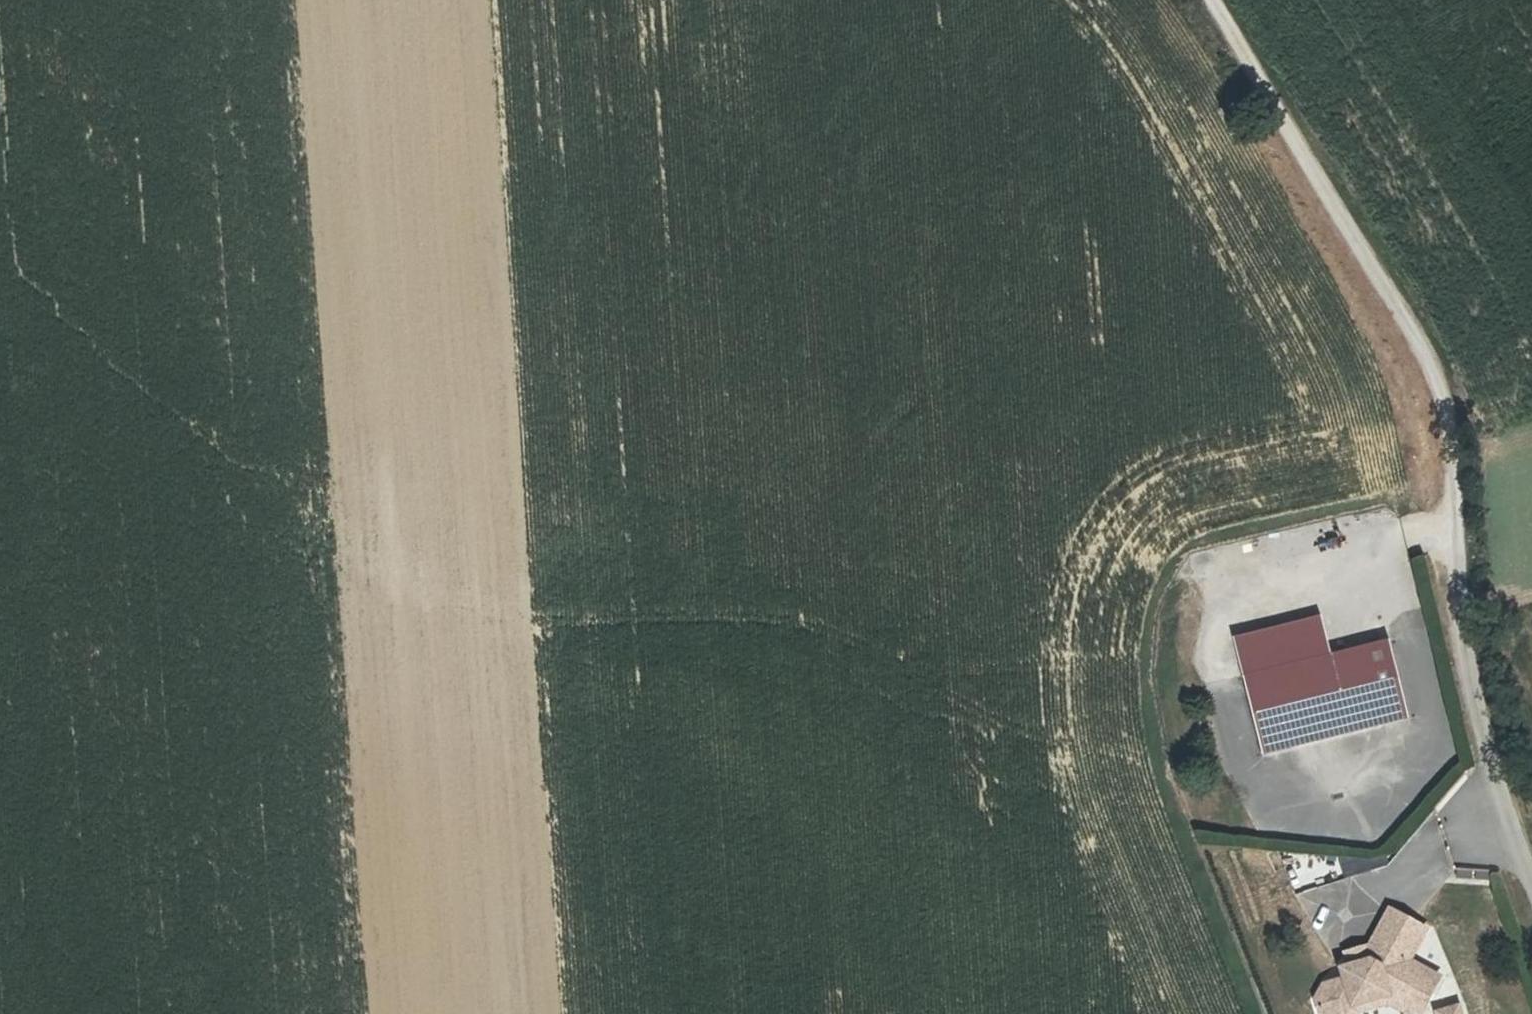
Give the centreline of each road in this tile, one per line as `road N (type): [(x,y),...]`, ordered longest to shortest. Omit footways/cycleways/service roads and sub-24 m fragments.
road 1 (track): [(1216,0),(1436,388),(1461,641),(1531,881)]

